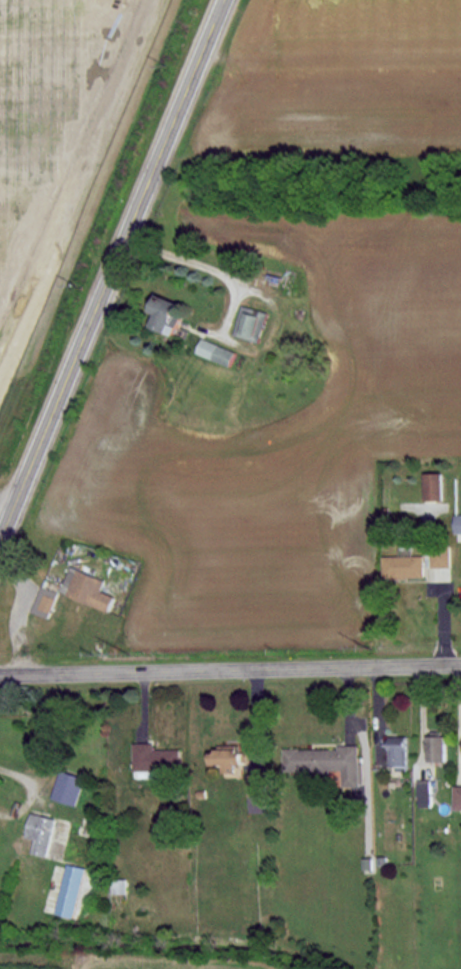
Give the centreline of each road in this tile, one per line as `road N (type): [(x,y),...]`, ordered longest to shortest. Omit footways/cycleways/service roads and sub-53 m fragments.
road 1 (secondary): [(0,538),(223,0)]
road 2 (tertiary): [(0,675),(460,660)]

